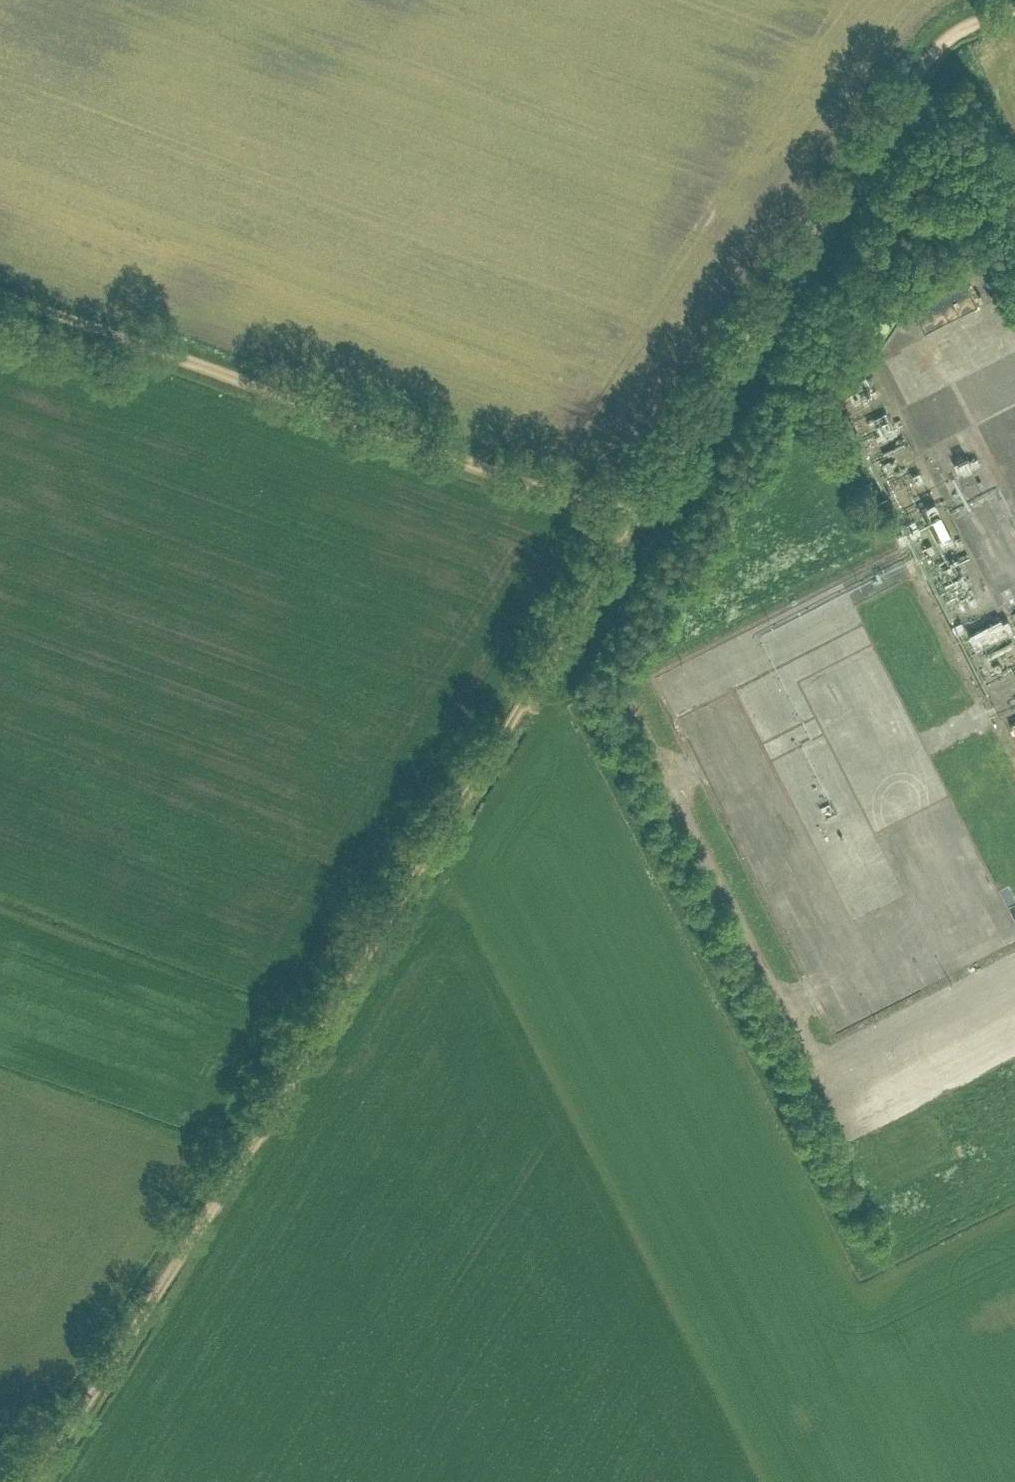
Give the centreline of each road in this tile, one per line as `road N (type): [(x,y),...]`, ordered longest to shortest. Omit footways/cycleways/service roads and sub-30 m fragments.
road 1 (track): [(636,518),(34,1481)]
road 2 (track): [(636,518),(0,295)]
road 3 (track): [(1014,9),(923,43),(636,518)]

